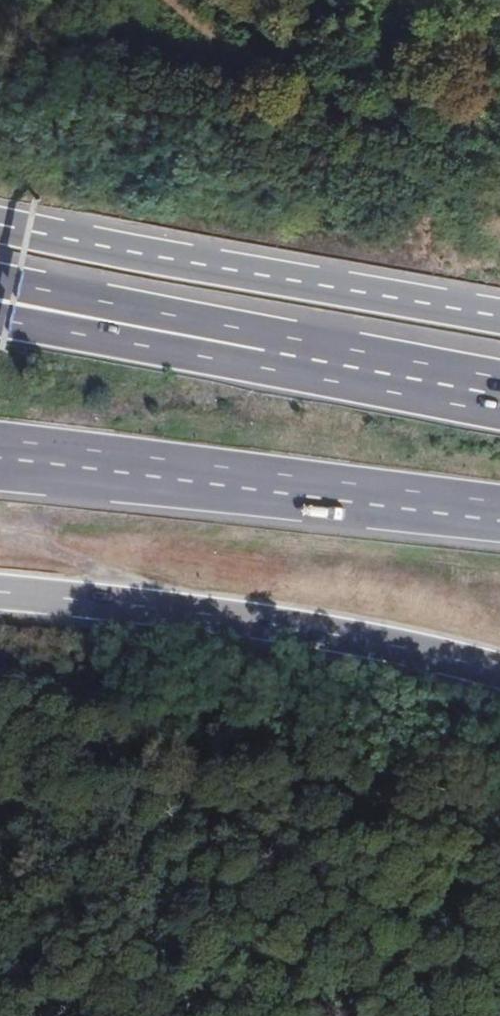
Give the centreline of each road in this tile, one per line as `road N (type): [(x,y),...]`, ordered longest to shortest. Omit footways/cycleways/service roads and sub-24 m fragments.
road 1 (motorway): [(499,317),(0,223)]
road 2 (motorway): [(0,592),(203,613),(499,672)]
road 3 (motorway): [(0,457),(499,515)]
road 4 (motorway): [(499,395),(17,304)]
road 5 (unclassified): [(499,160),(346,105),(207,32),(171,0)]

